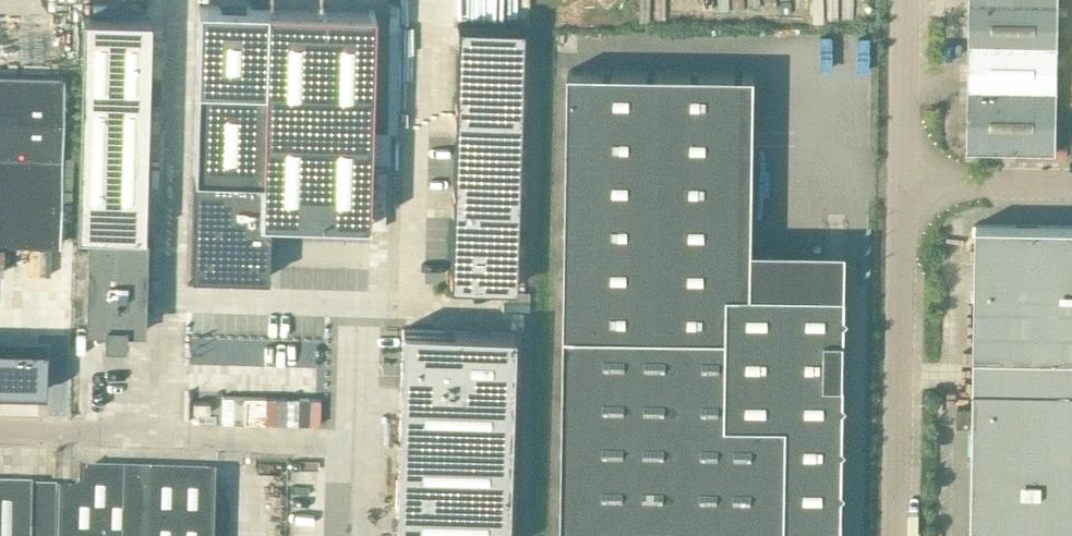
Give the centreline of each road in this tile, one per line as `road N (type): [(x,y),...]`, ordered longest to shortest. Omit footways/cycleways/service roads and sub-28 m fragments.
road 1 (unclassified): [(896,535),(901,190)]
road 2 (unclassified): [(901,190),(905,0)]
road 3 (unclassified): [(901,190),(1071,191)]

